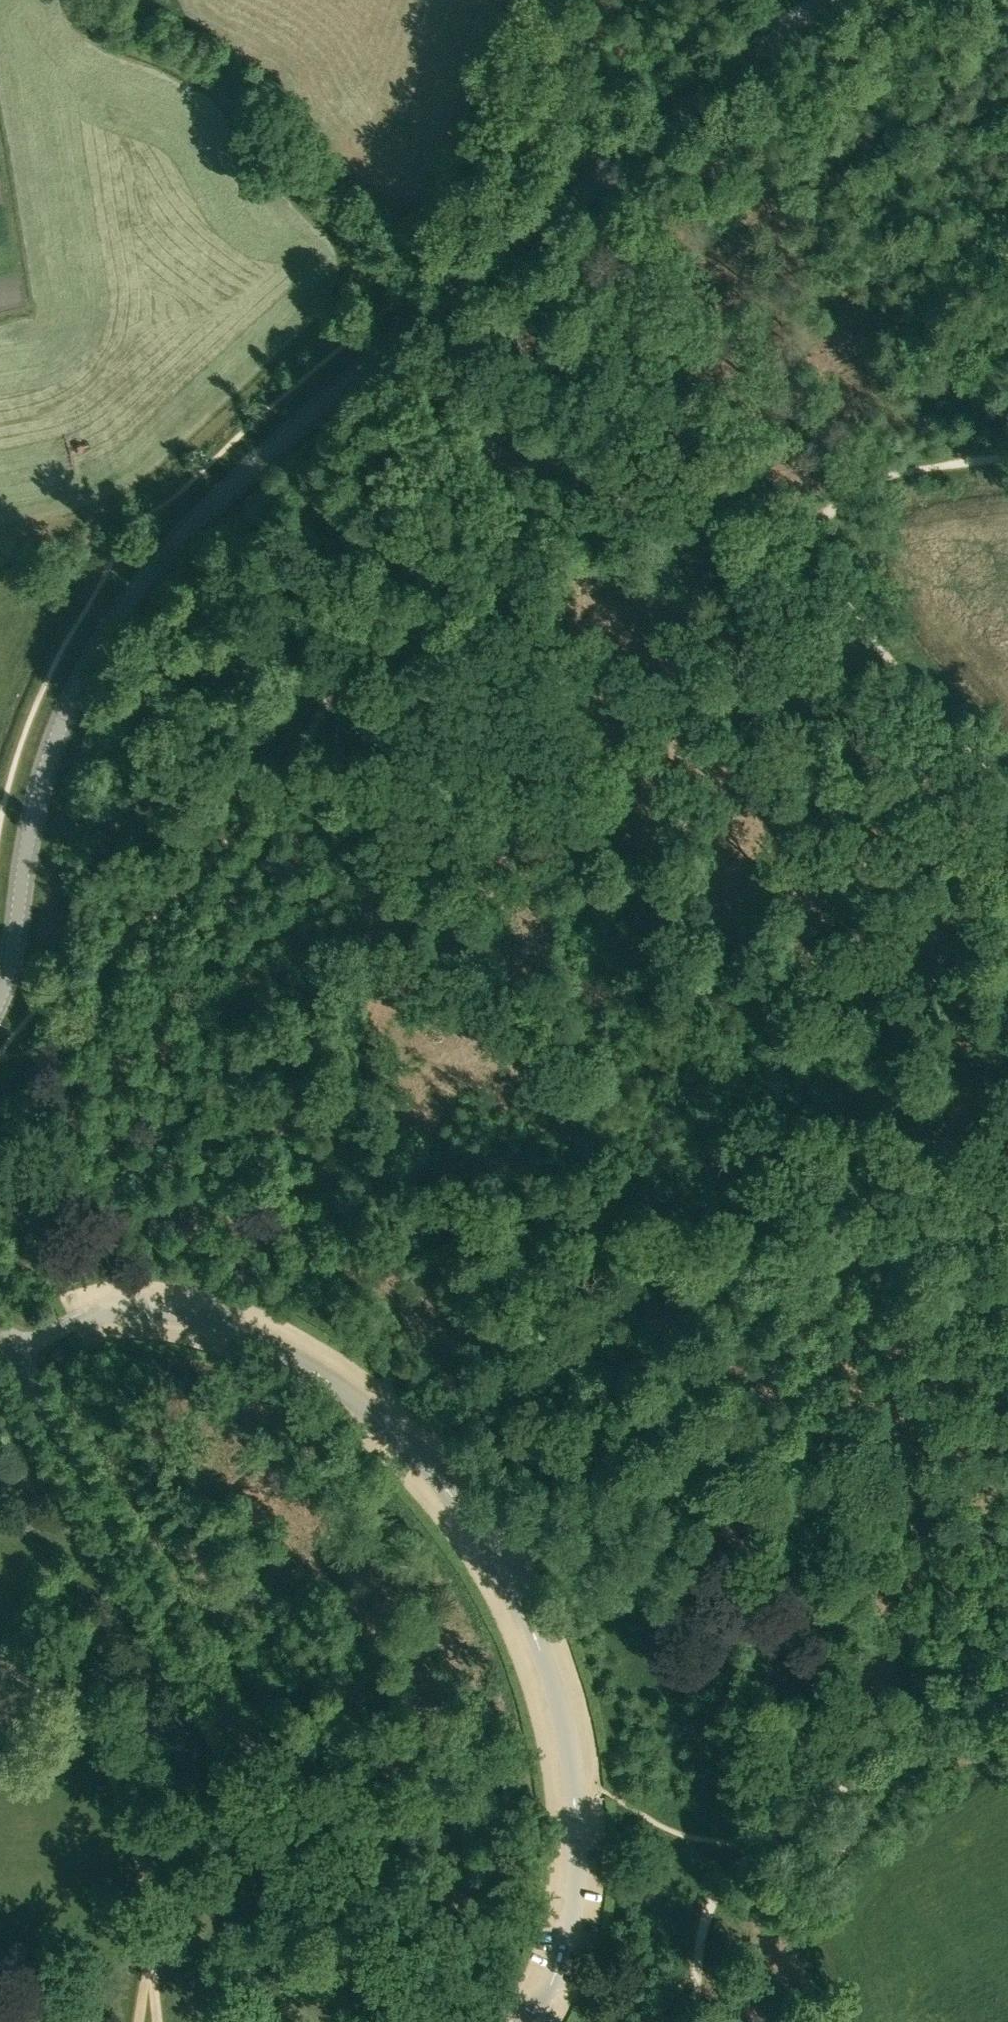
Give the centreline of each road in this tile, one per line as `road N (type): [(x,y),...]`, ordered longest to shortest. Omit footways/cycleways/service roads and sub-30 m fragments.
road 1 (tertiary): [(0,1002),(38,793),(91,660),(129,602),(187,532),(293,438),(823,0)]
road 2 (residential): [(413,2021),(0,1328)]

